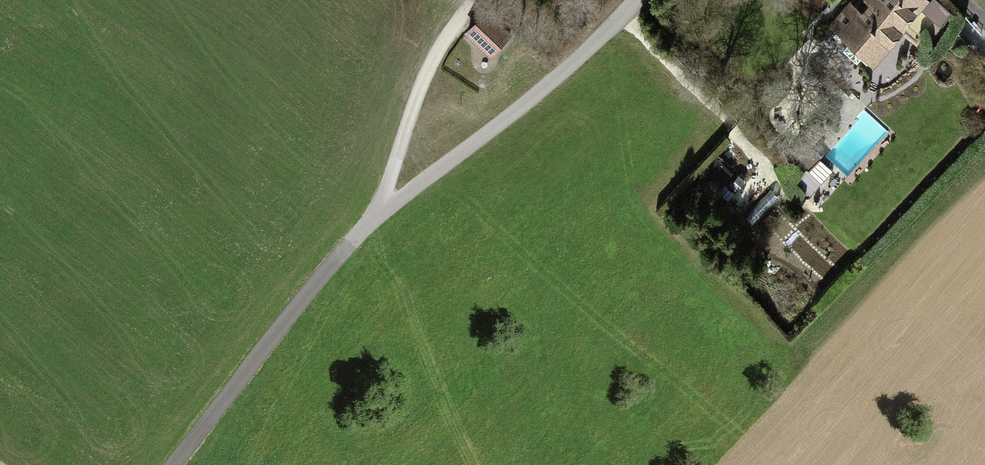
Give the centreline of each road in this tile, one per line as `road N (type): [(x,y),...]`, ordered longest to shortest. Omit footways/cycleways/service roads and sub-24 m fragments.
road 1 (track): [(173,464),(379,214),(505,120),(639,0)]
road 2 (track): [(379,214),(409,115),(466,0)]

